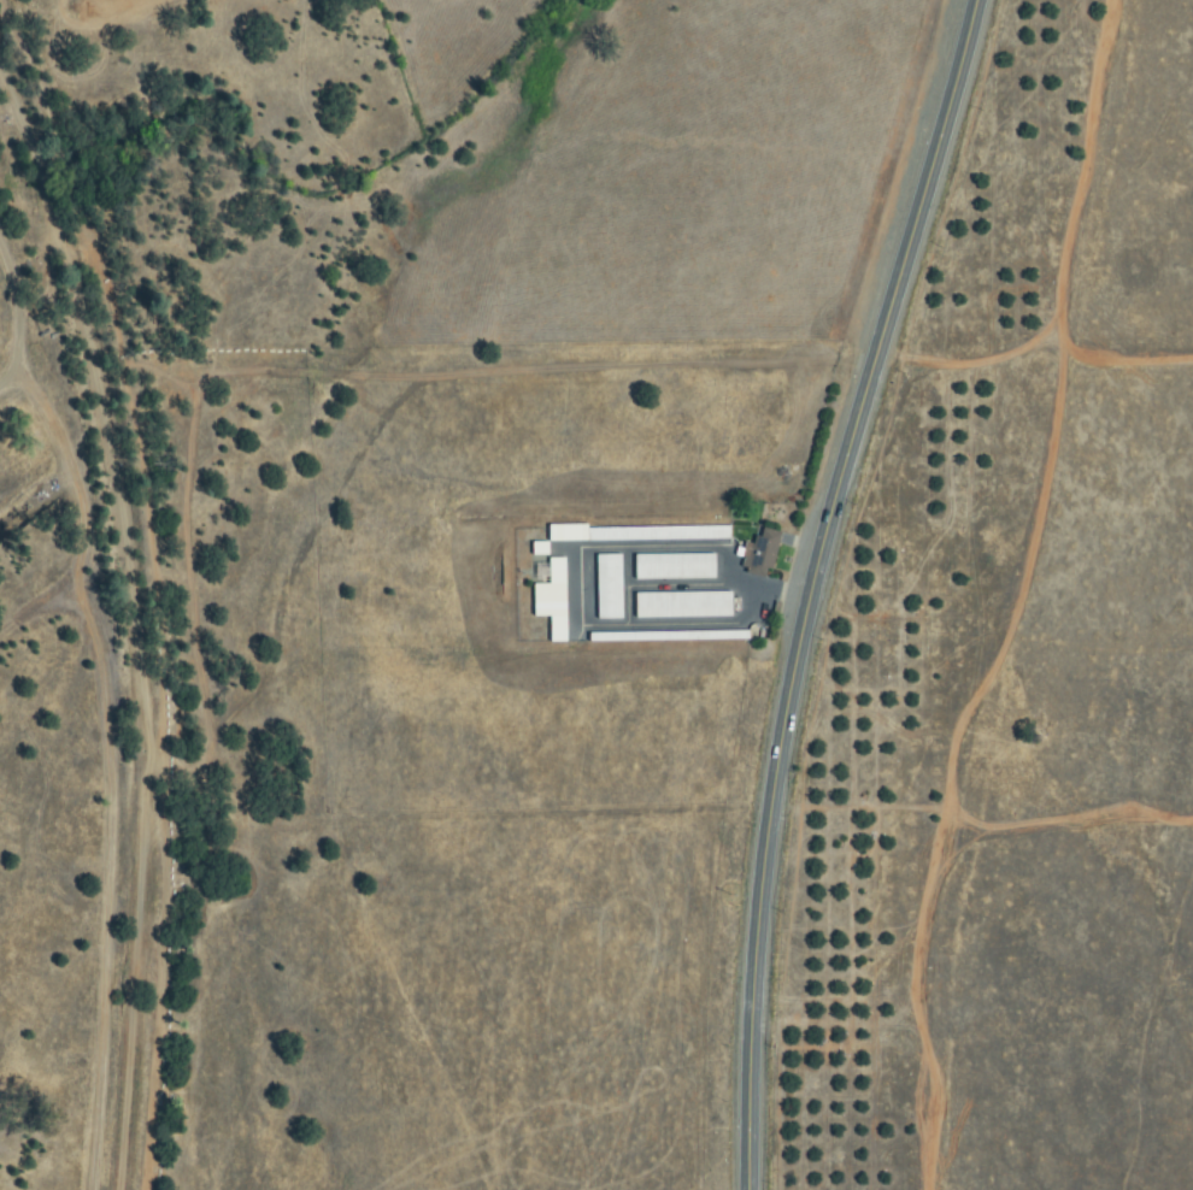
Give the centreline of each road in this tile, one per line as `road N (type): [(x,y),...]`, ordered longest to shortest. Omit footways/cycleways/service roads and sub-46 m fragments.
road 1 (secondary): [(746,1189),(756,932),(792,666),(974,0)]

